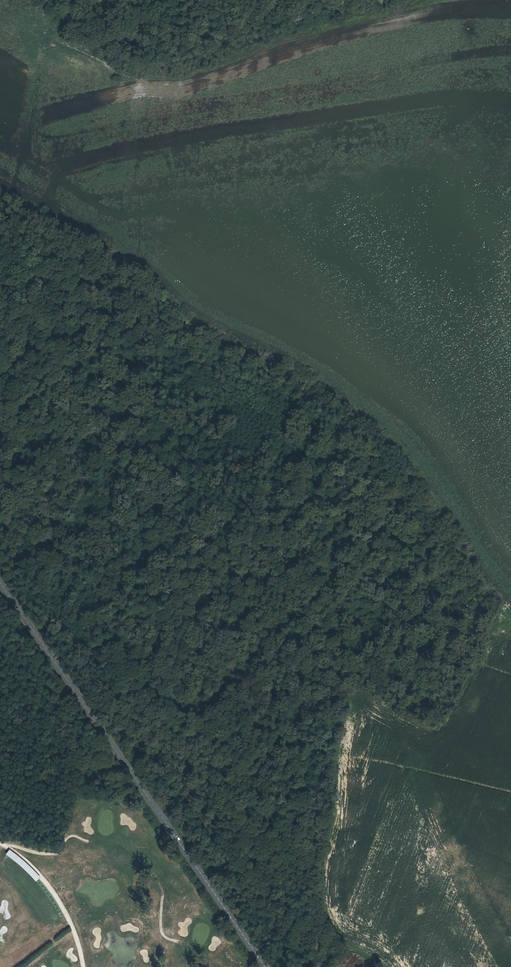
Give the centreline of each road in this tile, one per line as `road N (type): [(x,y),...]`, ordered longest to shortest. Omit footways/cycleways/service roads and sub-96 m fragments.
road 1 (tertiary): [(265,966),(0,584)]

